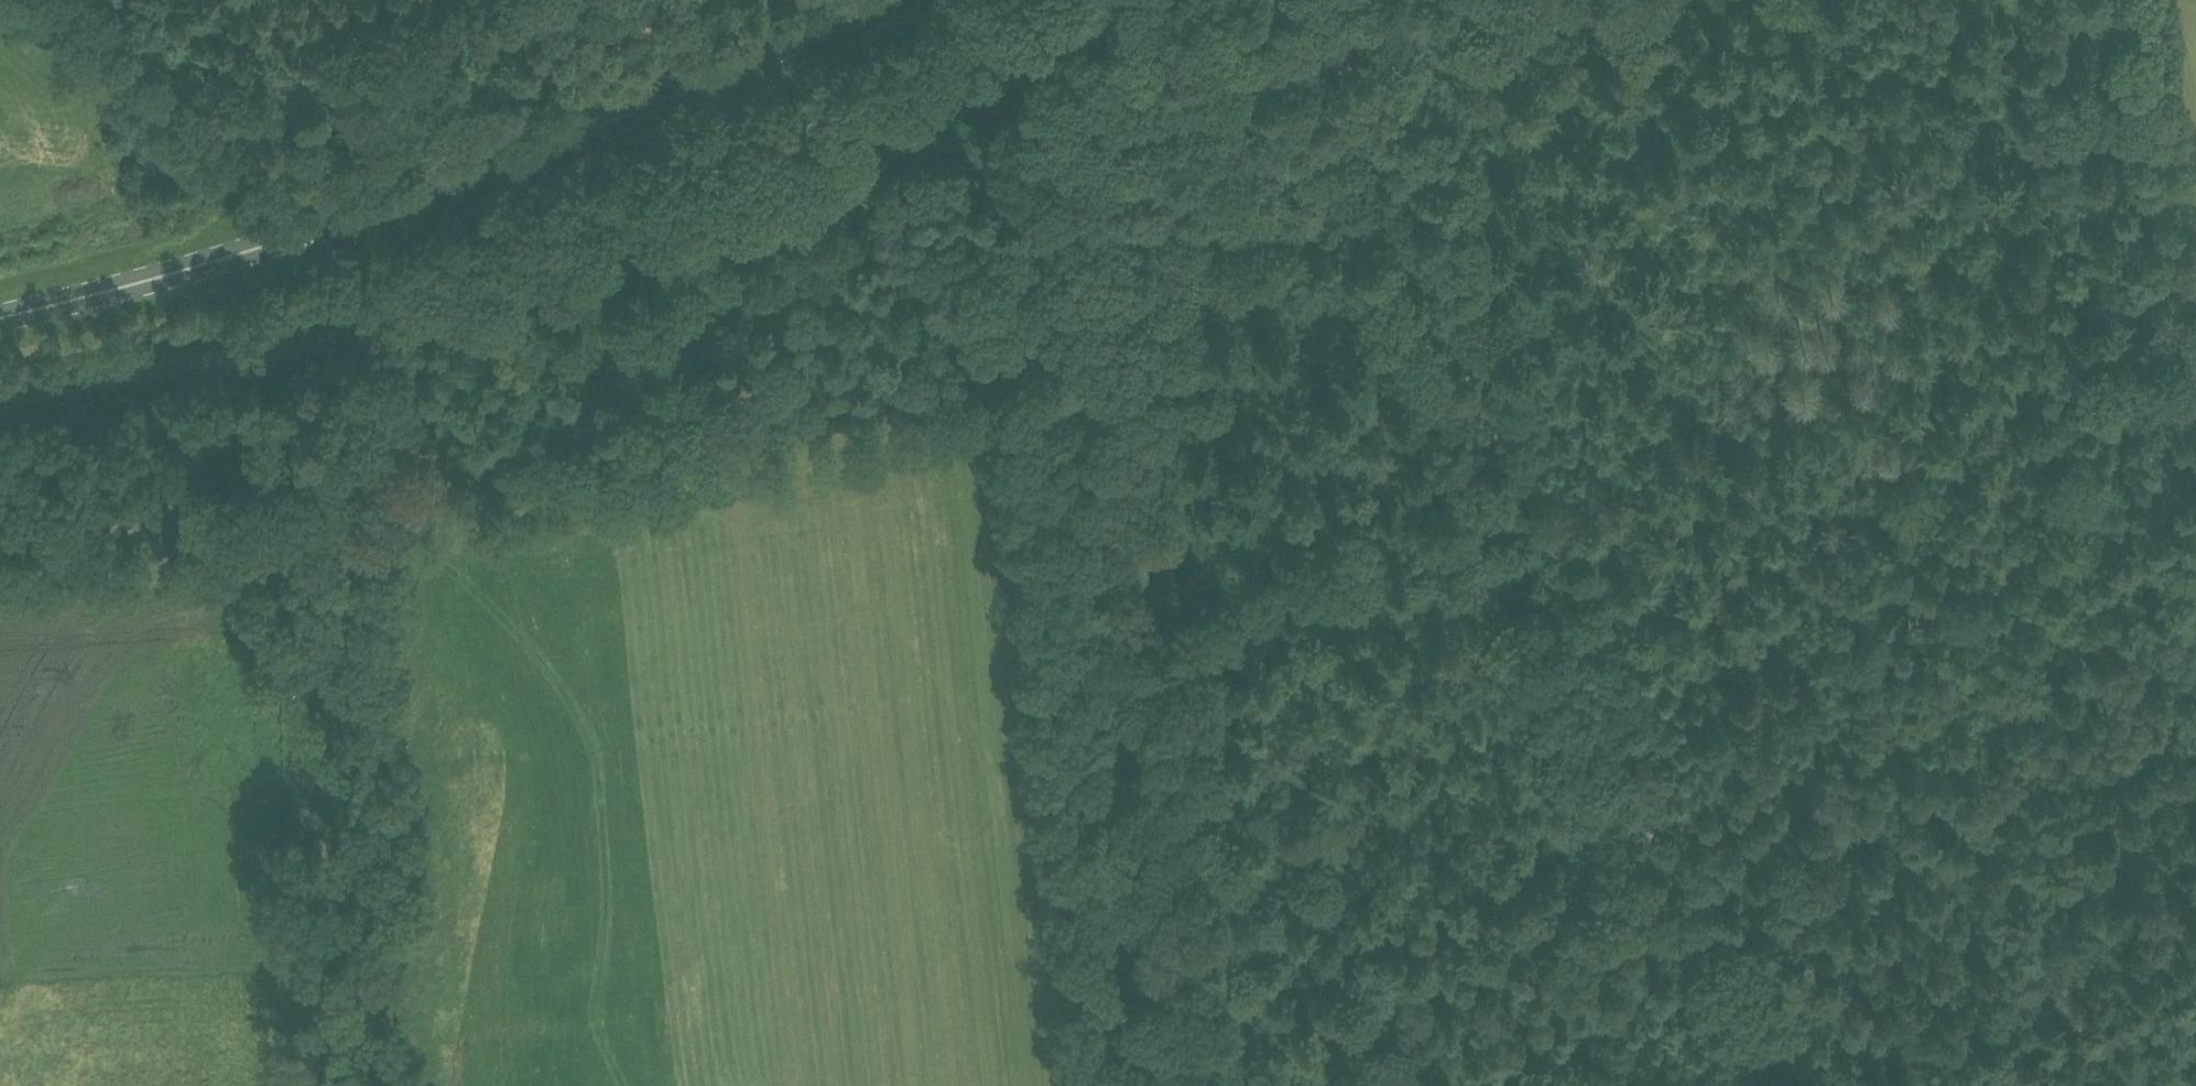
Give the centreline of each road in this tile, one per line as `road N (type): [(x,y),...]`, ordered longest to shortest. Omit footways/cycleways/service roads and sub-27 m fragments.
road 1 (unclassified): [(0,394),(371,332),(534,291),(674,231),(1135,0)]
road 2 (track): [(1750,1085),(1388,202)]
road 3 (secondary): [(0,317),(405,199),(686,90),(883,0)]
road 4 (track): [(1388,202),(1310,0)]

